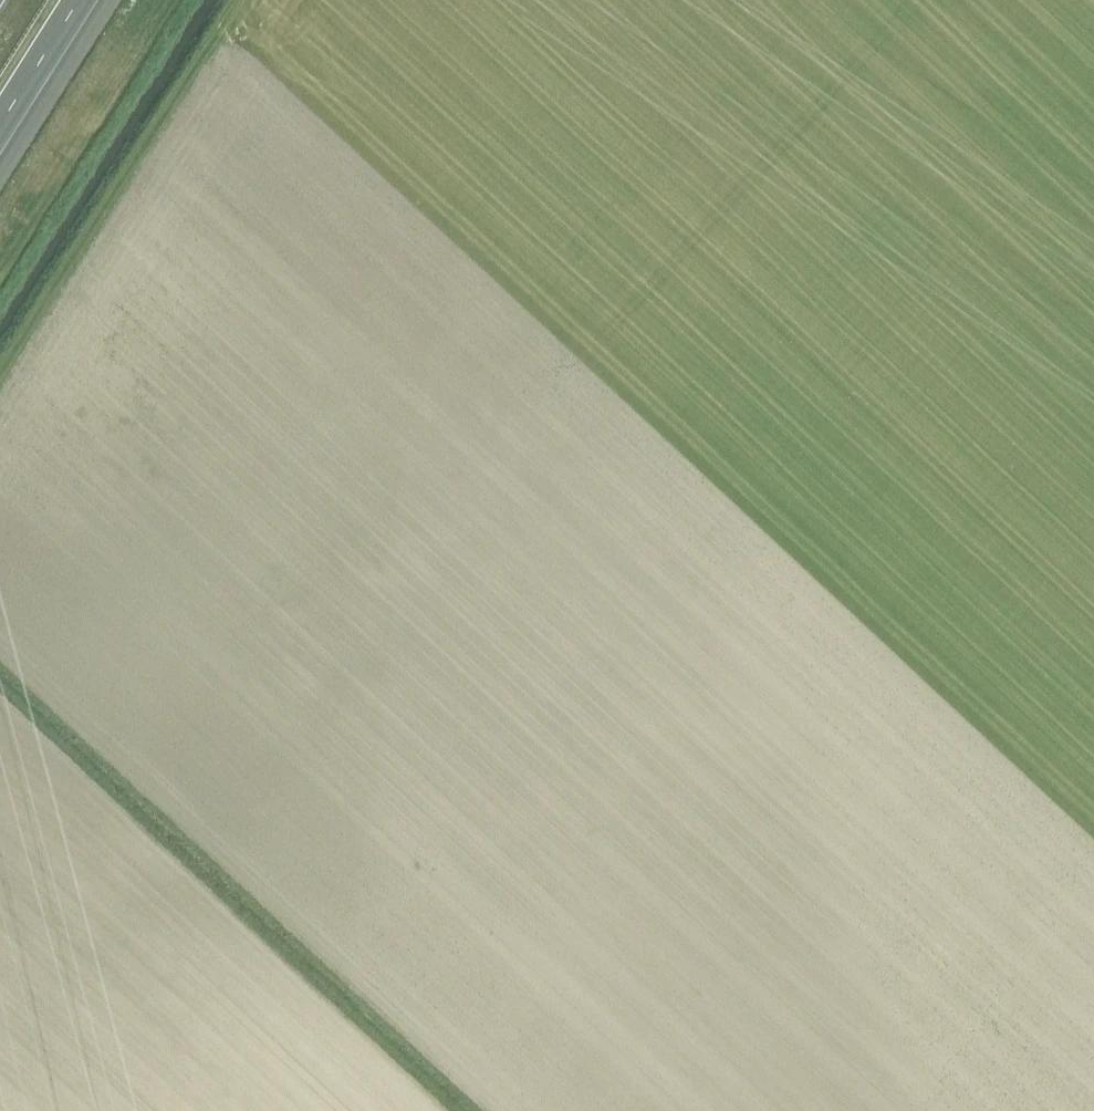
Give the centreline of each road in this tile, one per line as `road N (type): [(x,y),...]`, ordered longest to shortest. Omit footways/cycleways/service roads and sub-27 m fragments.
road 1 (motorway): [(0,135),(86,0)]

